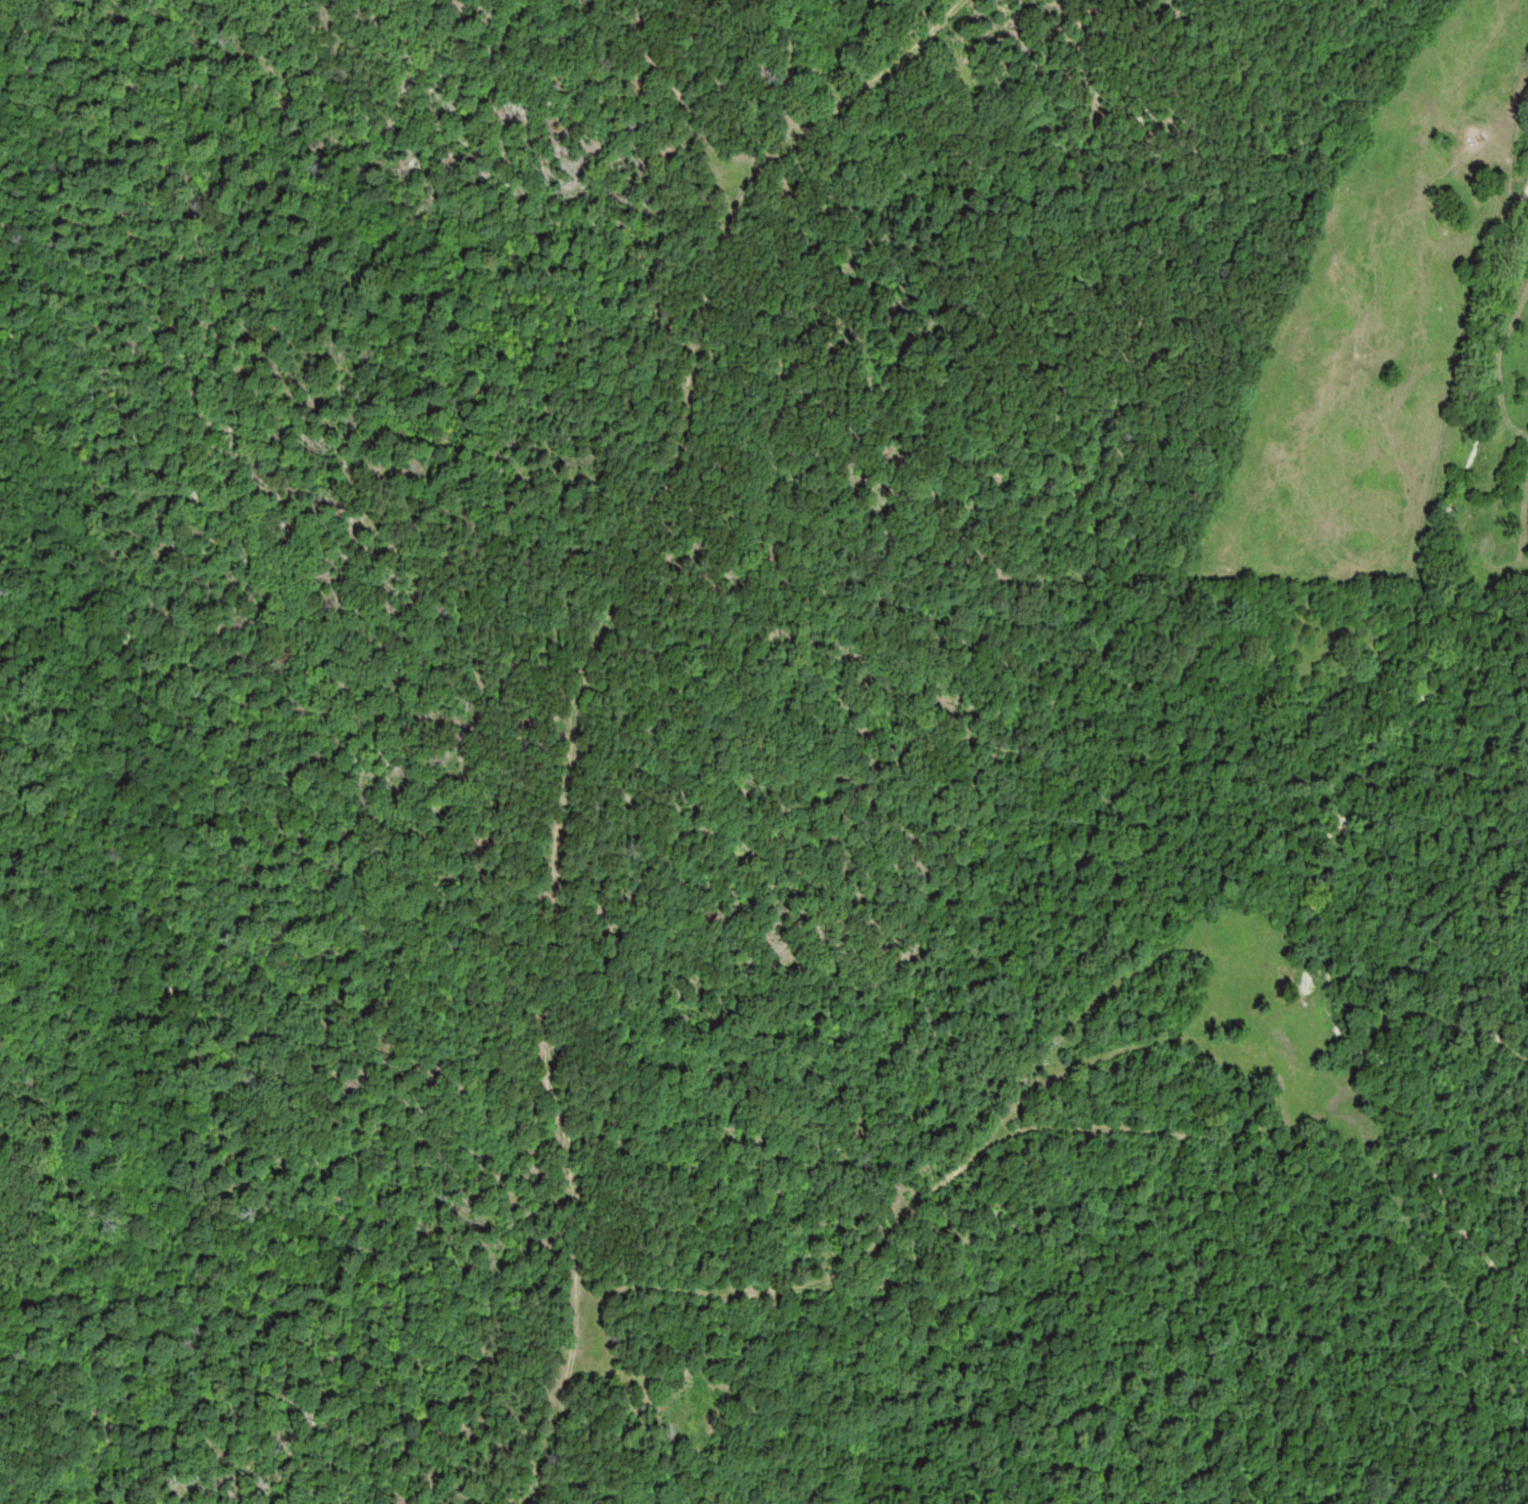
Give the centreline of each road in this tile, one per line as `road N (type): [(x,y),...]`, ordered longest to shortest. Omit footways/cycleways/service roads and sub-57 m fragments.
road 1 (residential): [(525,1503),(577,1309),(574,1184),(546,1085),(546,921),(569,725),(596,624),(641,504),(671,464),(685,426),(711,261),(762,159),(811,110),(904,50),(959,0)]

